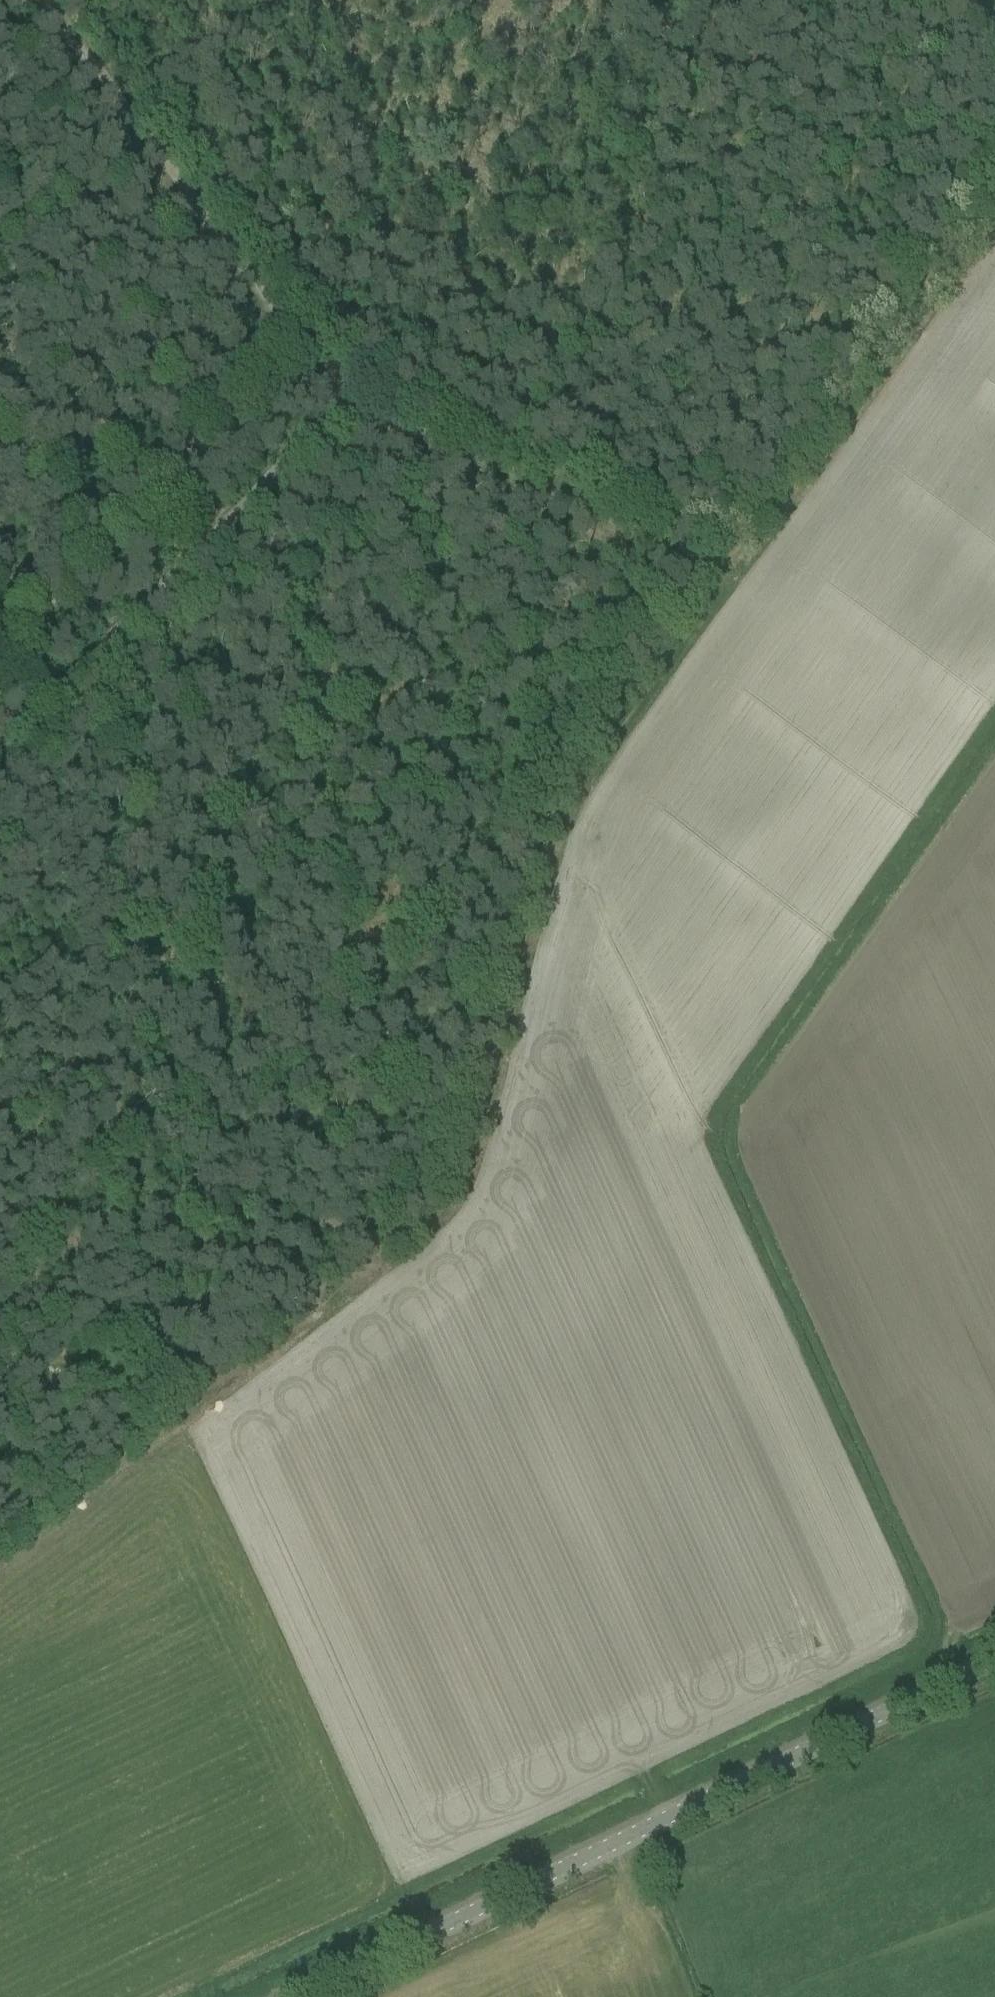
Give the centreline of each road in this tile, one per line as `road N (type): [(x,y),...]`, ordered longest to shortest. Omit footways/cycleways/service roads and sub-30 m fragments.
road 1 (track): [(994,164),(548,803),(439,1202),(381,1251)]
road 2 (track): [(0,769),(344,405),(705,577)]
road 3 (unclassified): [(304,1996),(994,1664)]
road 4 (track): [(344,405),(44,0)]

